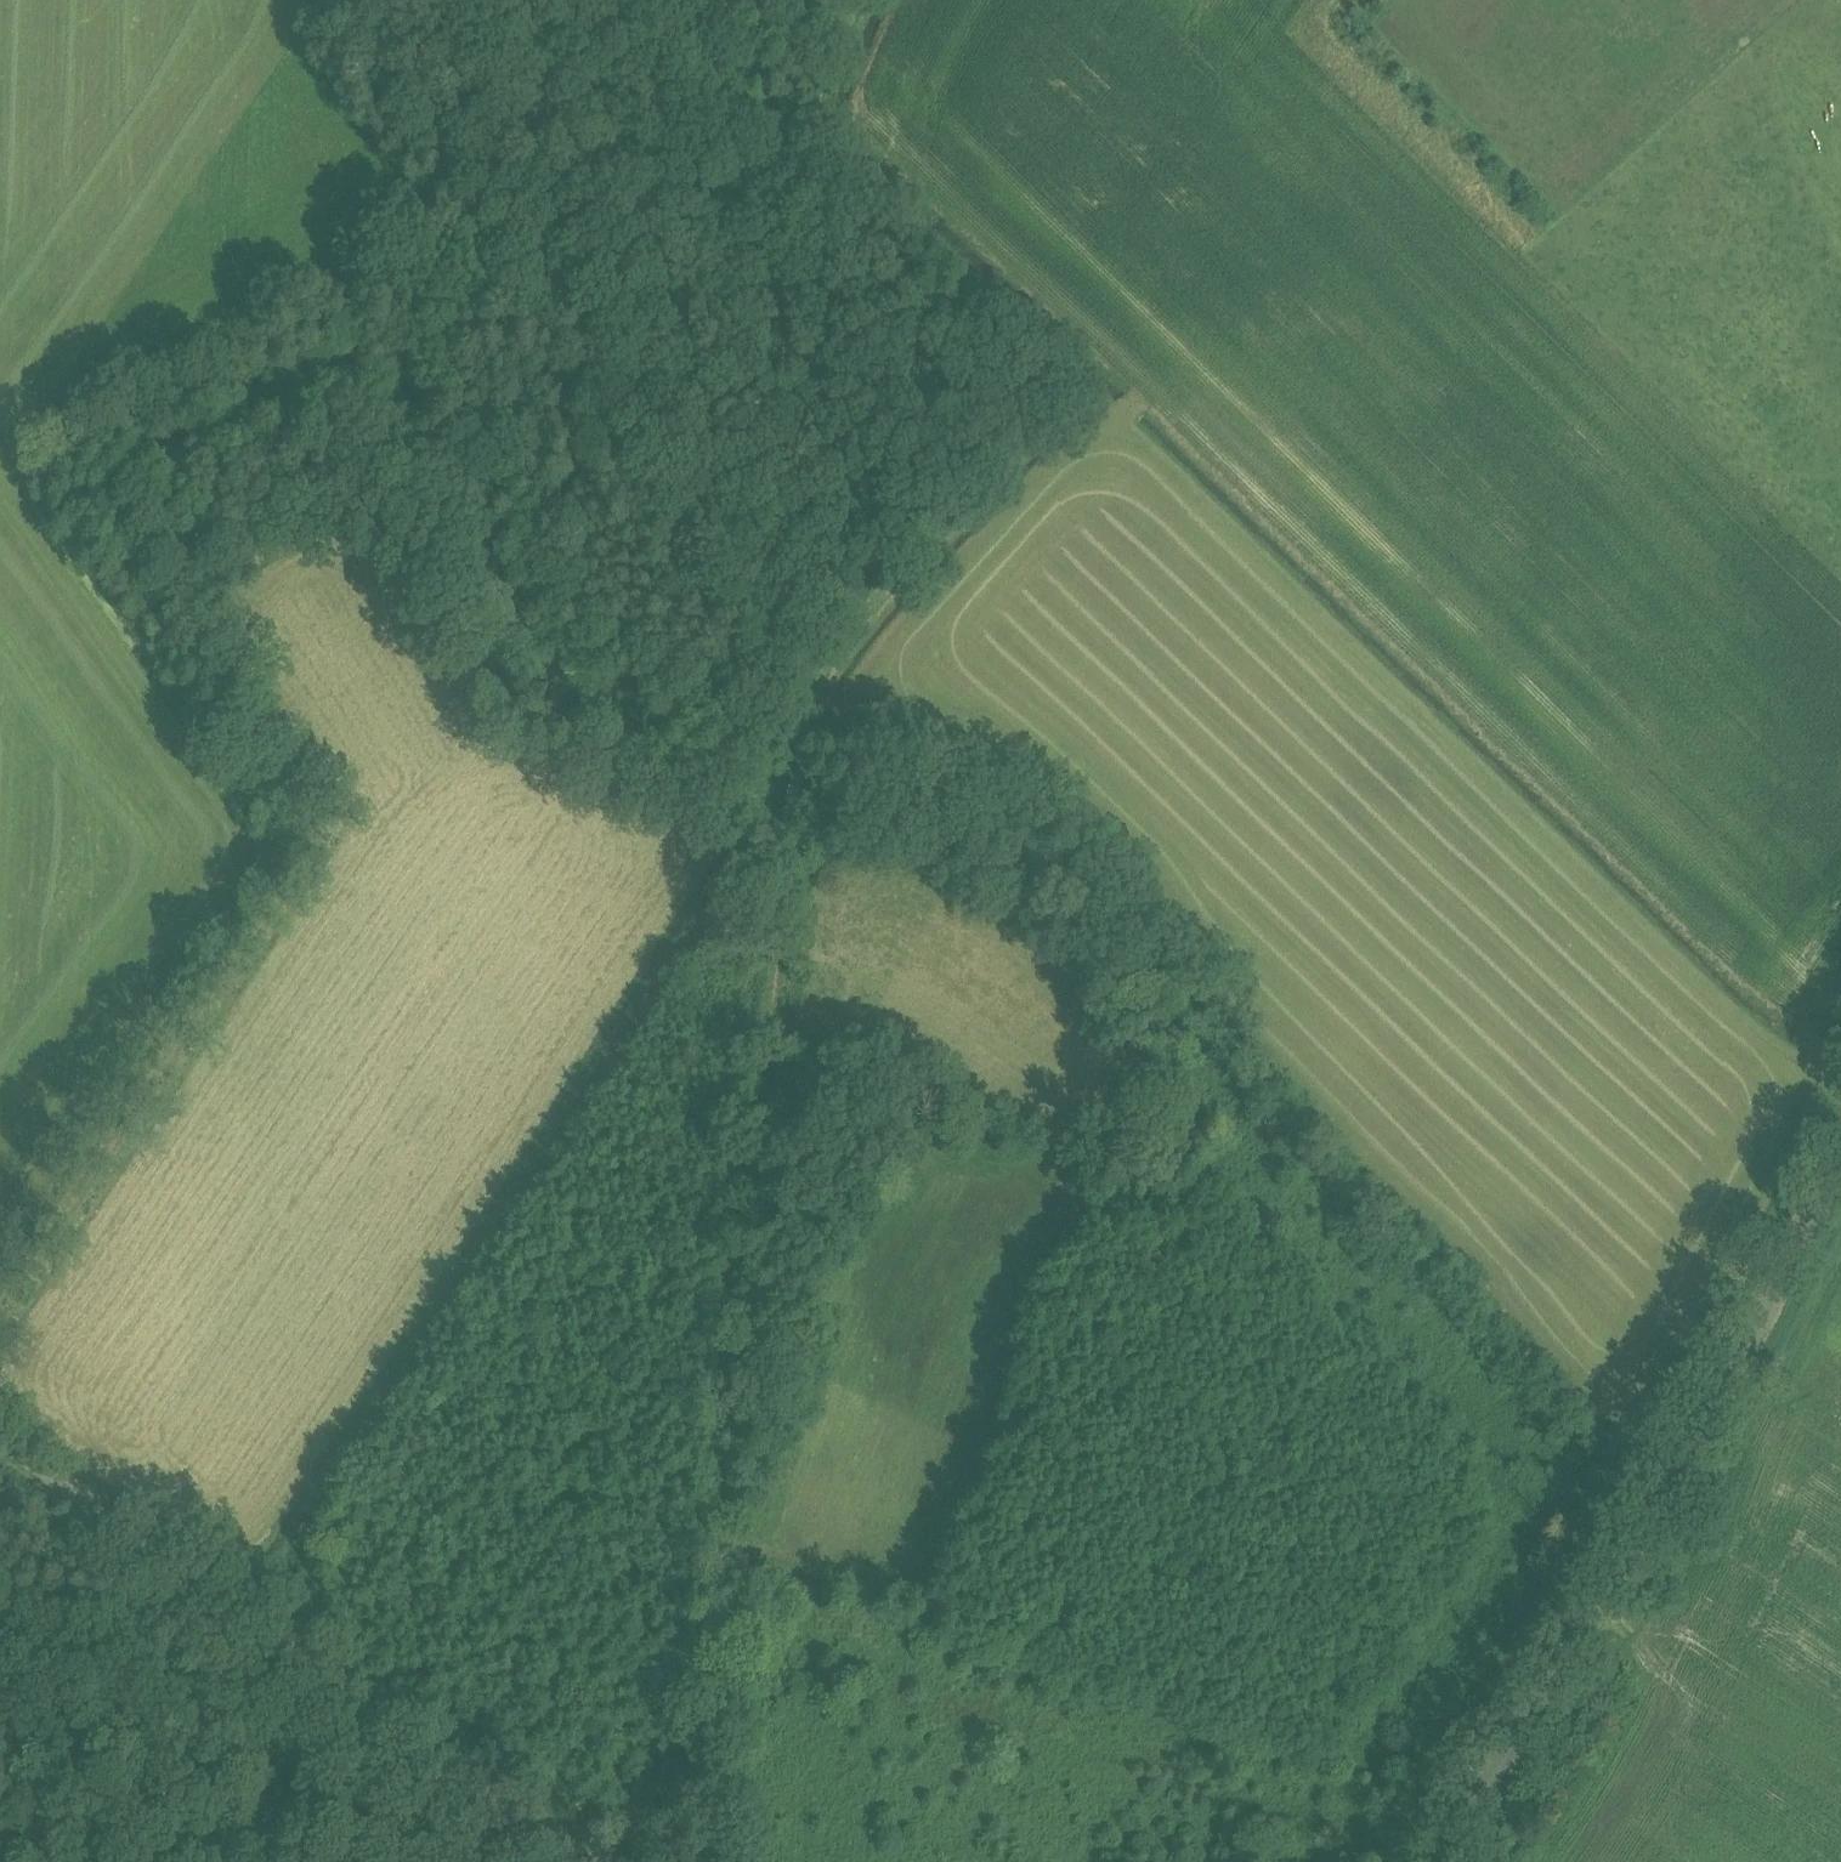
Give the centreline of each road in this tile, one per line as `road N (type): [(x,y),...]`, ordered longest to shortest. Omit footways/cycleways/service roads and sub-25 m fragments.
road 1 (track): [(732,1861),(774,809)]
road 2 (track): [(774,809),(257,1621)]
road 3 (unclassified): [(1433,1861),(1652,1514),(1840,1169)]
road 4 (unclassified): [(594,1861),(204,1585)]
road 5 (unclassified): [(0,1440),(204,1585)]
road 6 (track): [(204,1585),(0,1634)]

